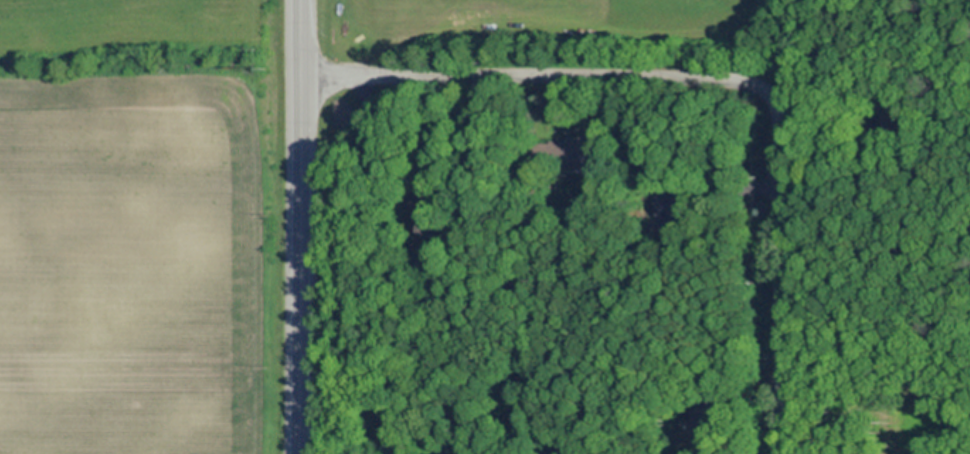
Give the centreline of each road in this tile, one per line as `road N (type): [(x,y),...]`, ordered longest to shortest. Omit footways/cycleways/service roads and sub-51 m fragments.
road 1 (residential): [(767,92),(744,82),(590,76),(302,77)]
road 2 (primary): [(299,453),(303,0)]
road 3 (residential): [(781,453),(782,117),(767,92)]

